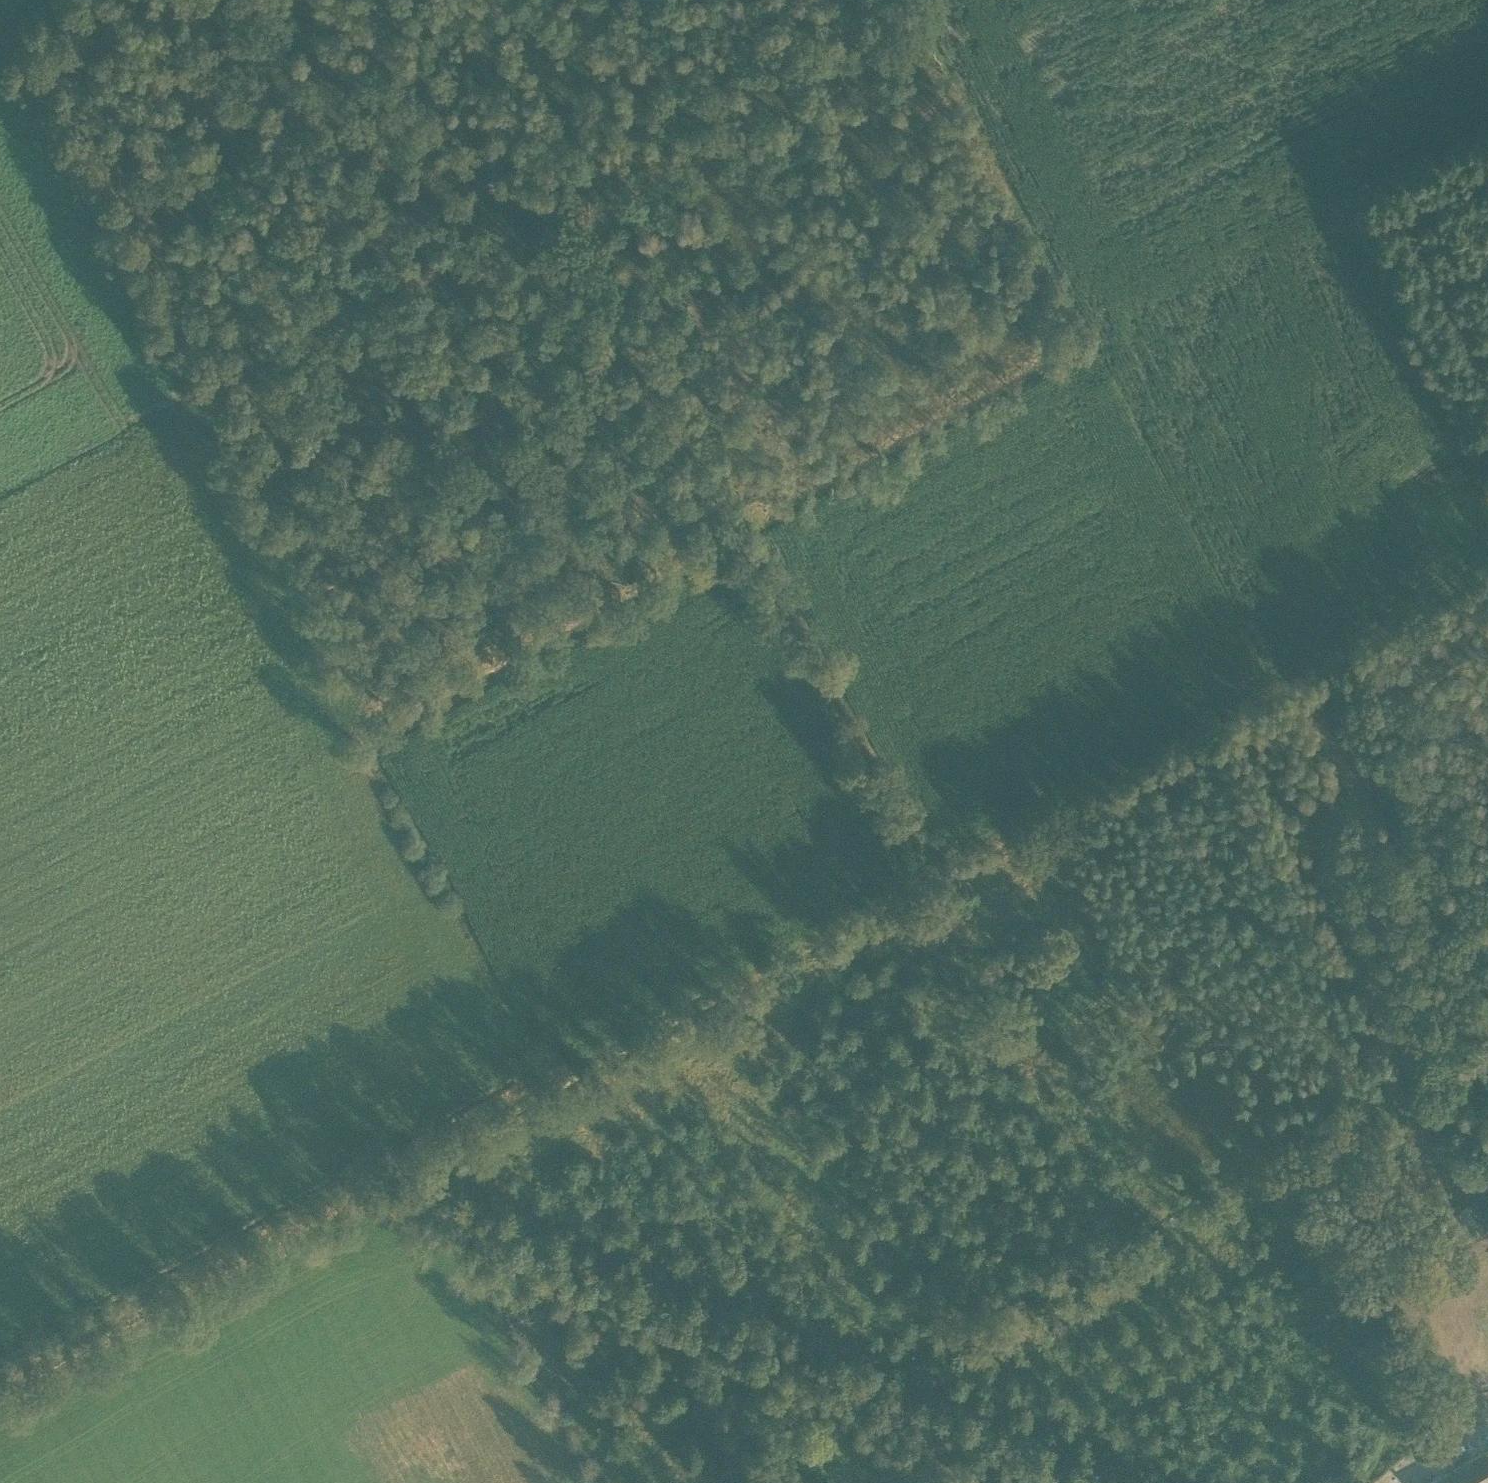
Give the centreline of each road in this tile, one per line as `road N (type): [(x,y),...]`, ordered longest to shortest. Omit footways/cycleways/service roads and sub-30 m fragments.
road 1 (track): [(0,1375),(1487,550)]
road 2 (track): [(1368,1482),(1391,1444),(1396,1398),(1385,1358),(1338,1274),(1343,1238),(1404,1126),(1409,1091),(1402,1051),(1374,1002),(1366,953),(1375,879),(1362,820),(1285,663)]

